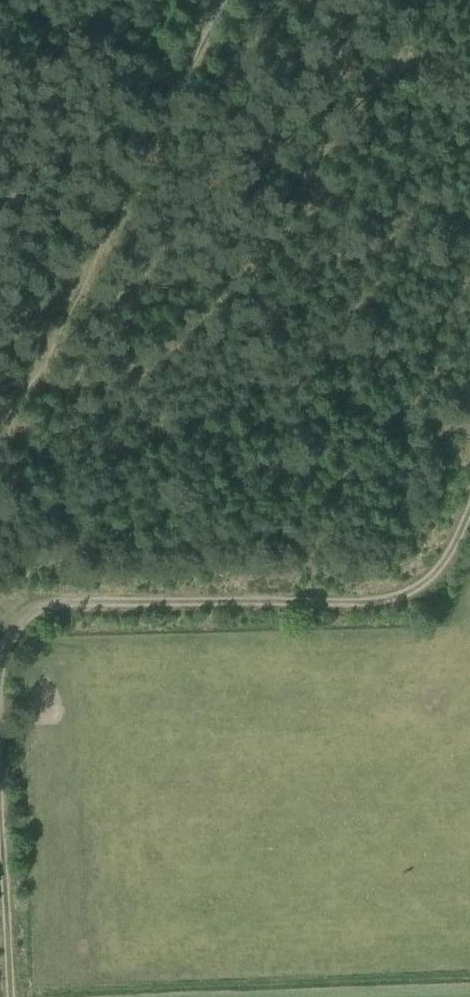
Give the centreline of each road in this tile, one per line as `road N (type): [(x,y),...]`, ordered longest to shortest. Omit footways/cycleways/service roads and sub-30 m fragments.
road 1 (track): [(469,469),(416,591),(44,607),(12,648),(17,996)]
road 2 (track): [(233,0),(0,460)]

